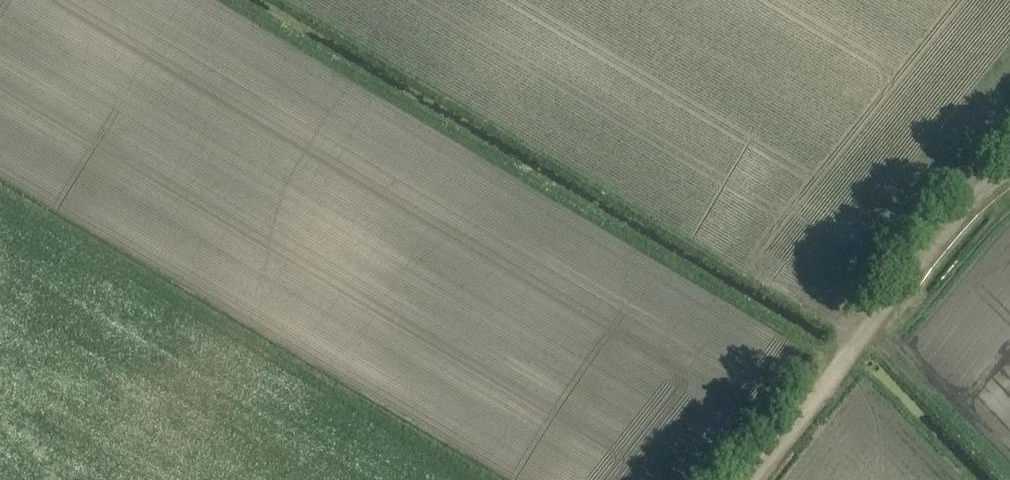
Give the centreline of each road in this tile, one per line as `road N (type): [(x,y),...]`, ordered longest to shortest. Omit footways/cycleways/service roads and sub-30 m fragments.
road 1 (unclassified): [(752,479),(950,228),(1009,174)]

